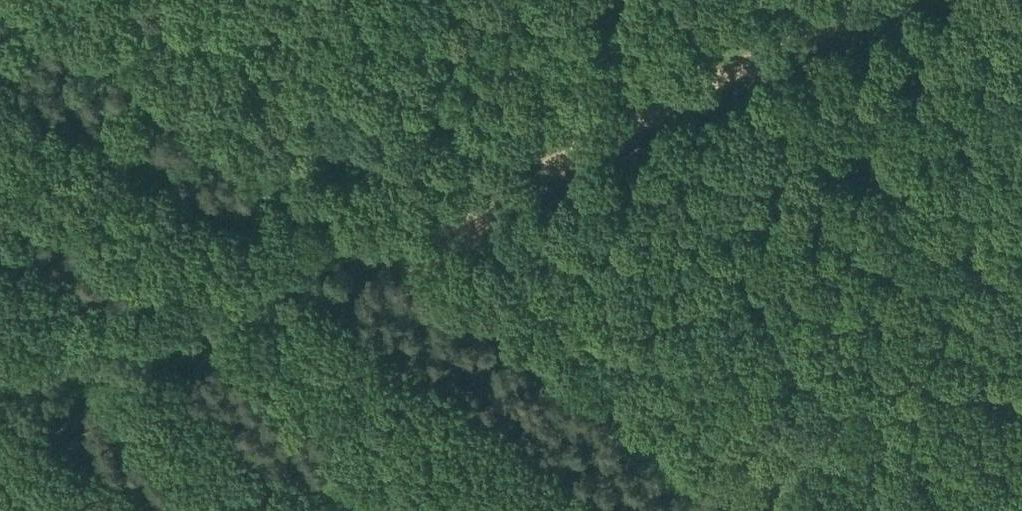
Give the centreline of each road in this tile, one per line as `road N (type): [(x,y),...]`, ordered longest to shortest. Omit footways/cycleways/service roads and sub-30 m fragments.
road 1 (track): [(36,0),(804,510)]
road 2 (track): [(846,0),(389,238)]

